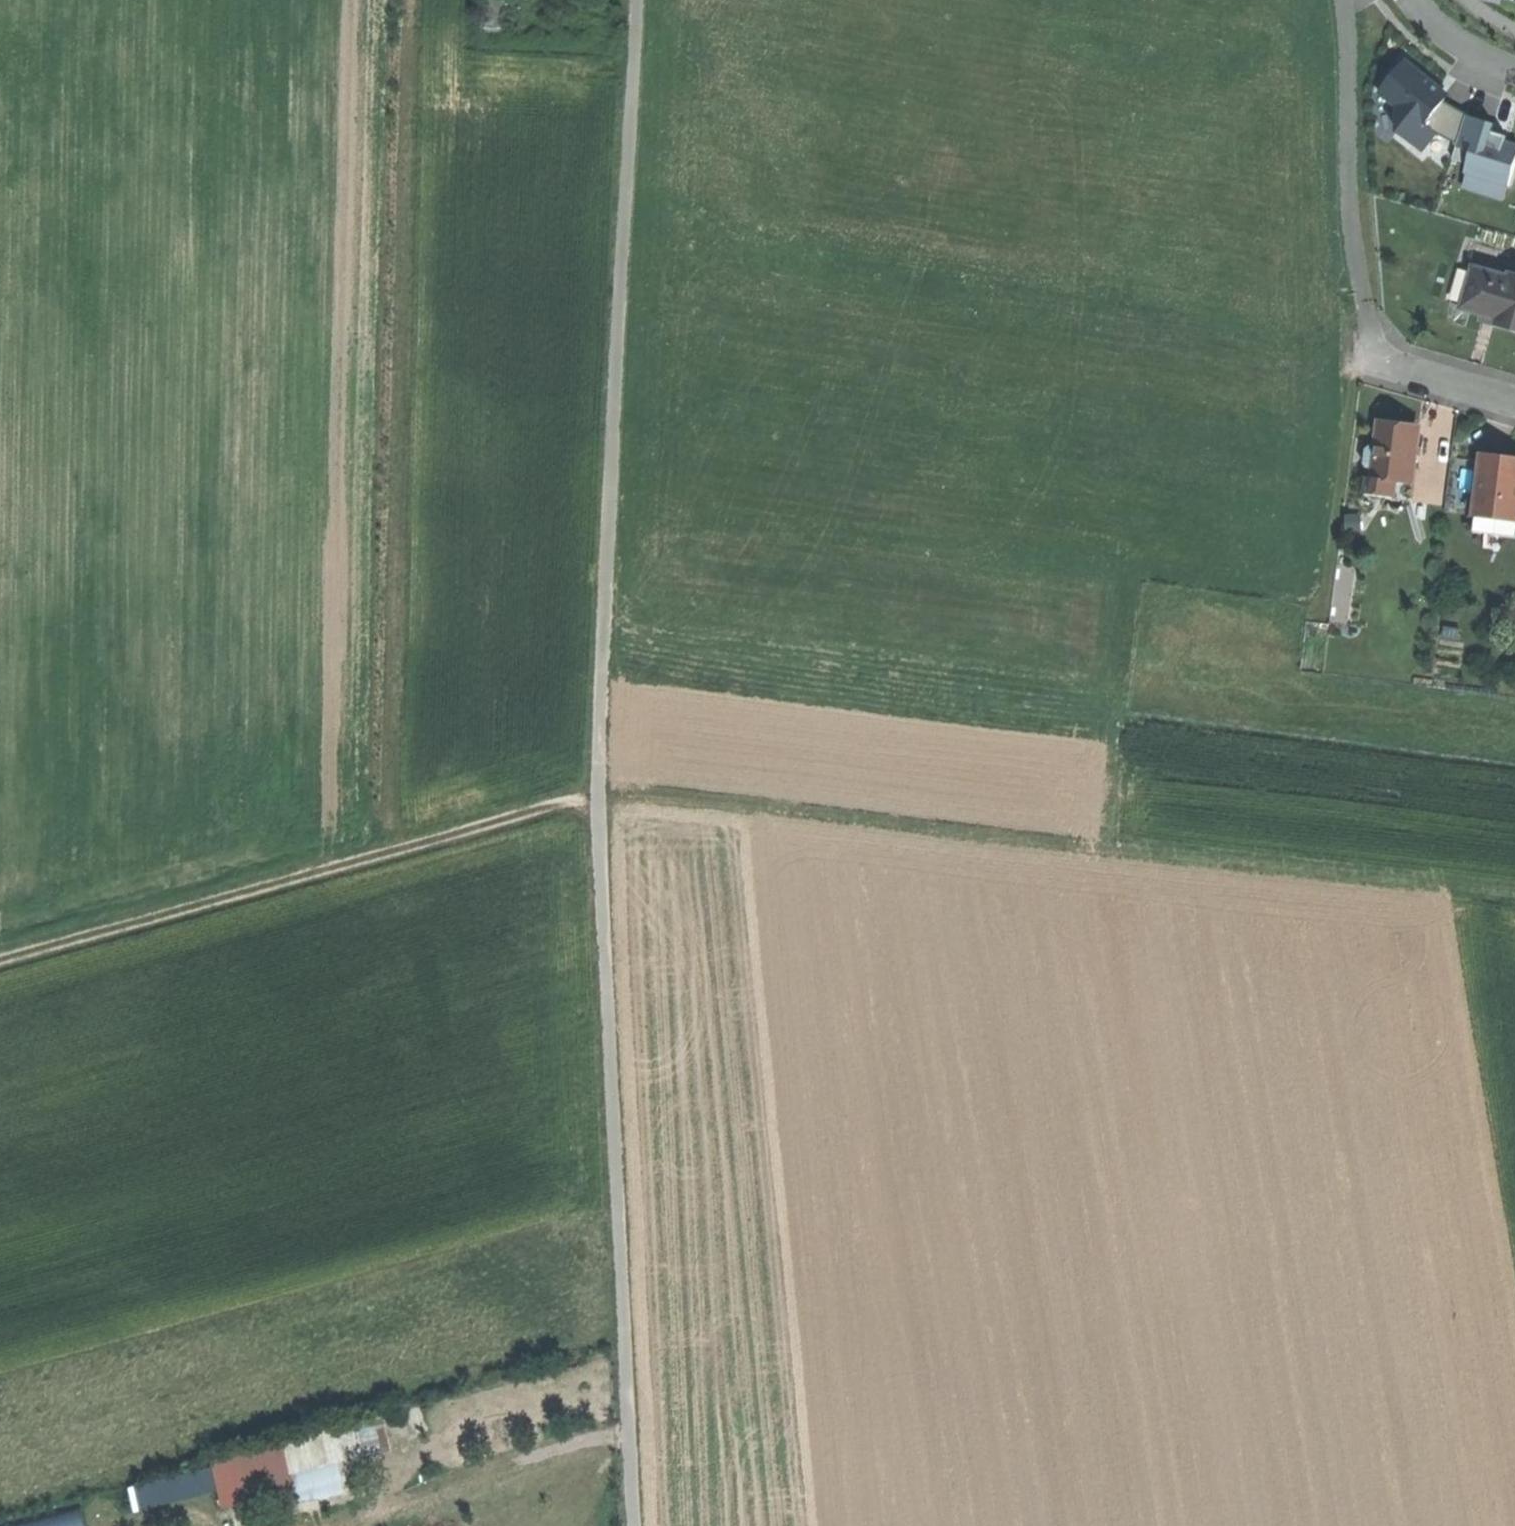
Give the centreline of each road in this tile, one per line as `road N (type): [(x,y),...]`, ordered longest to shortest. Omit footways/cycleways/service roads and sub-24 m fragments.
road 1 (track): [(637,1525),(599,787),(636,0)]
road 2 (track): [(1381,360),(1348,206),(1347,11),(1364,1)]
road 3 (residential): [(1514,399),(1381,360)]
road 4 (residential): [(1417,0),(1448,39),(1514,72)]

